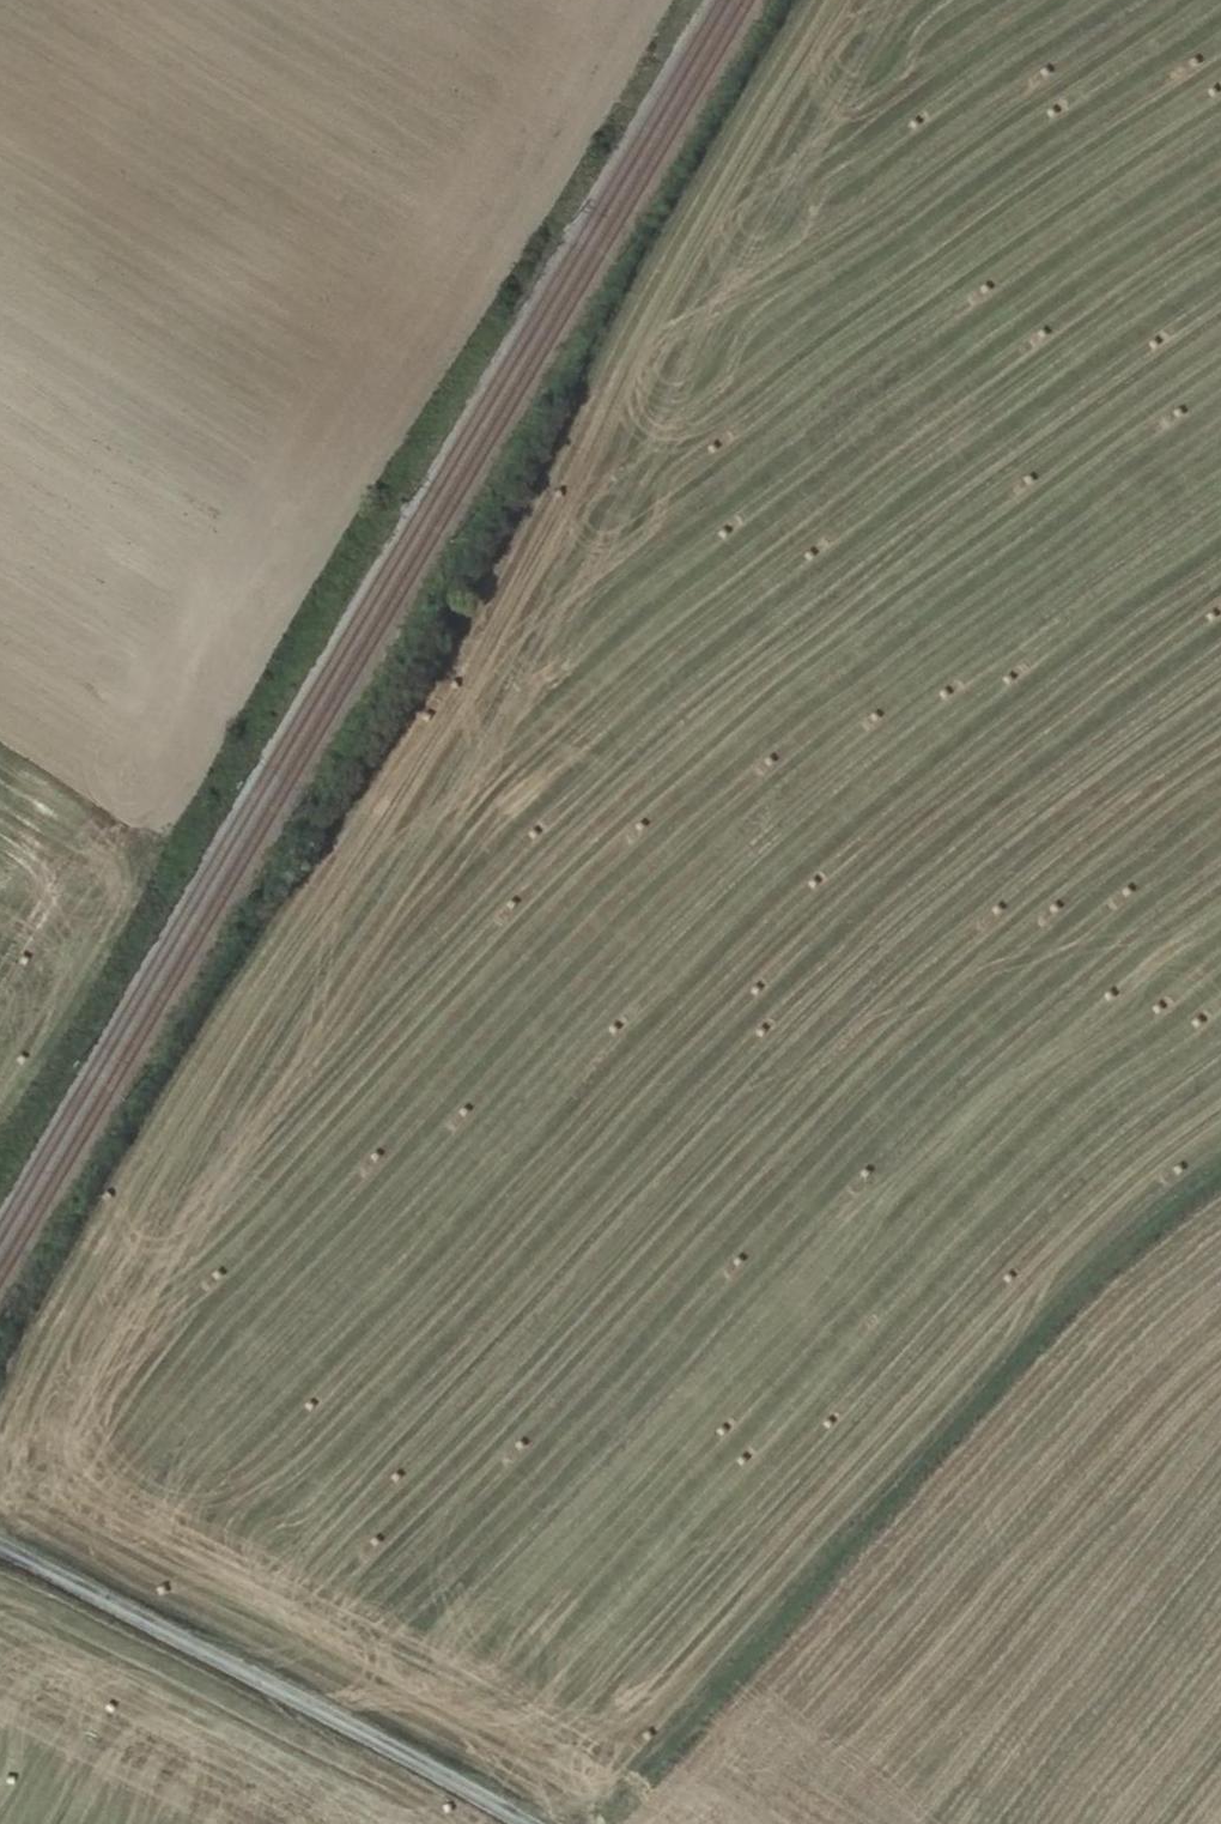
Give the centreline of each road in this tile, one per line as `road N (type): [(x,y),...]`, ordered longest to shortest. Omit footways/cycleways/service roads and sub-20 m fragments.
road 1 (unclassified): [(0,1543),(533,1823)]

